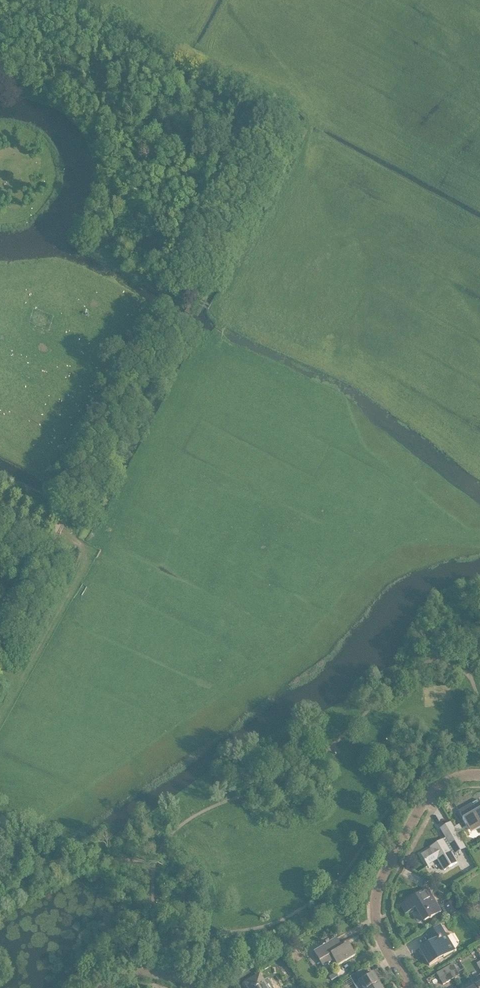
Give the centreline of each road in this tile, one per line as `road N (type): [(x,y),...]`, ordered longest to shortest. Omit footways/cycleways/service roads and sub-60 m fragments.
road 1 (residential): [(409,987),(382,941),(378,885),(422,799),(445,781),(479,773)]

